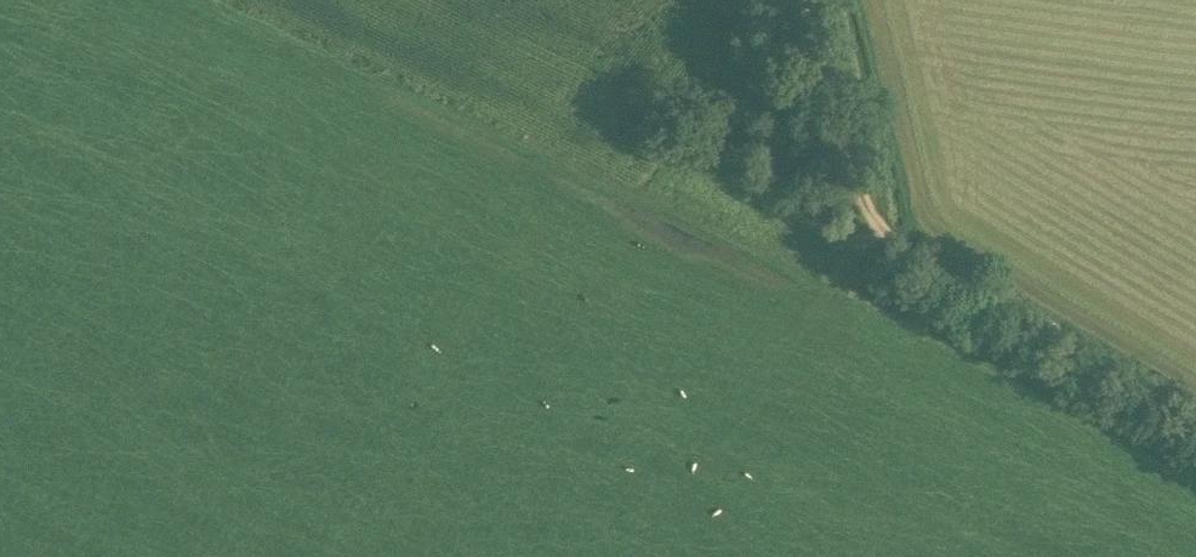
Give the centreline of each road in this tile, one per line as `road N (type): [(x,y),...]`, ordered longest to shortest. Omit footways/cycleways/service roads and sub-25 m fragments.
road 1 (track): [(803,0),(855,184),(883,236),(946,279),(1195,418)]

